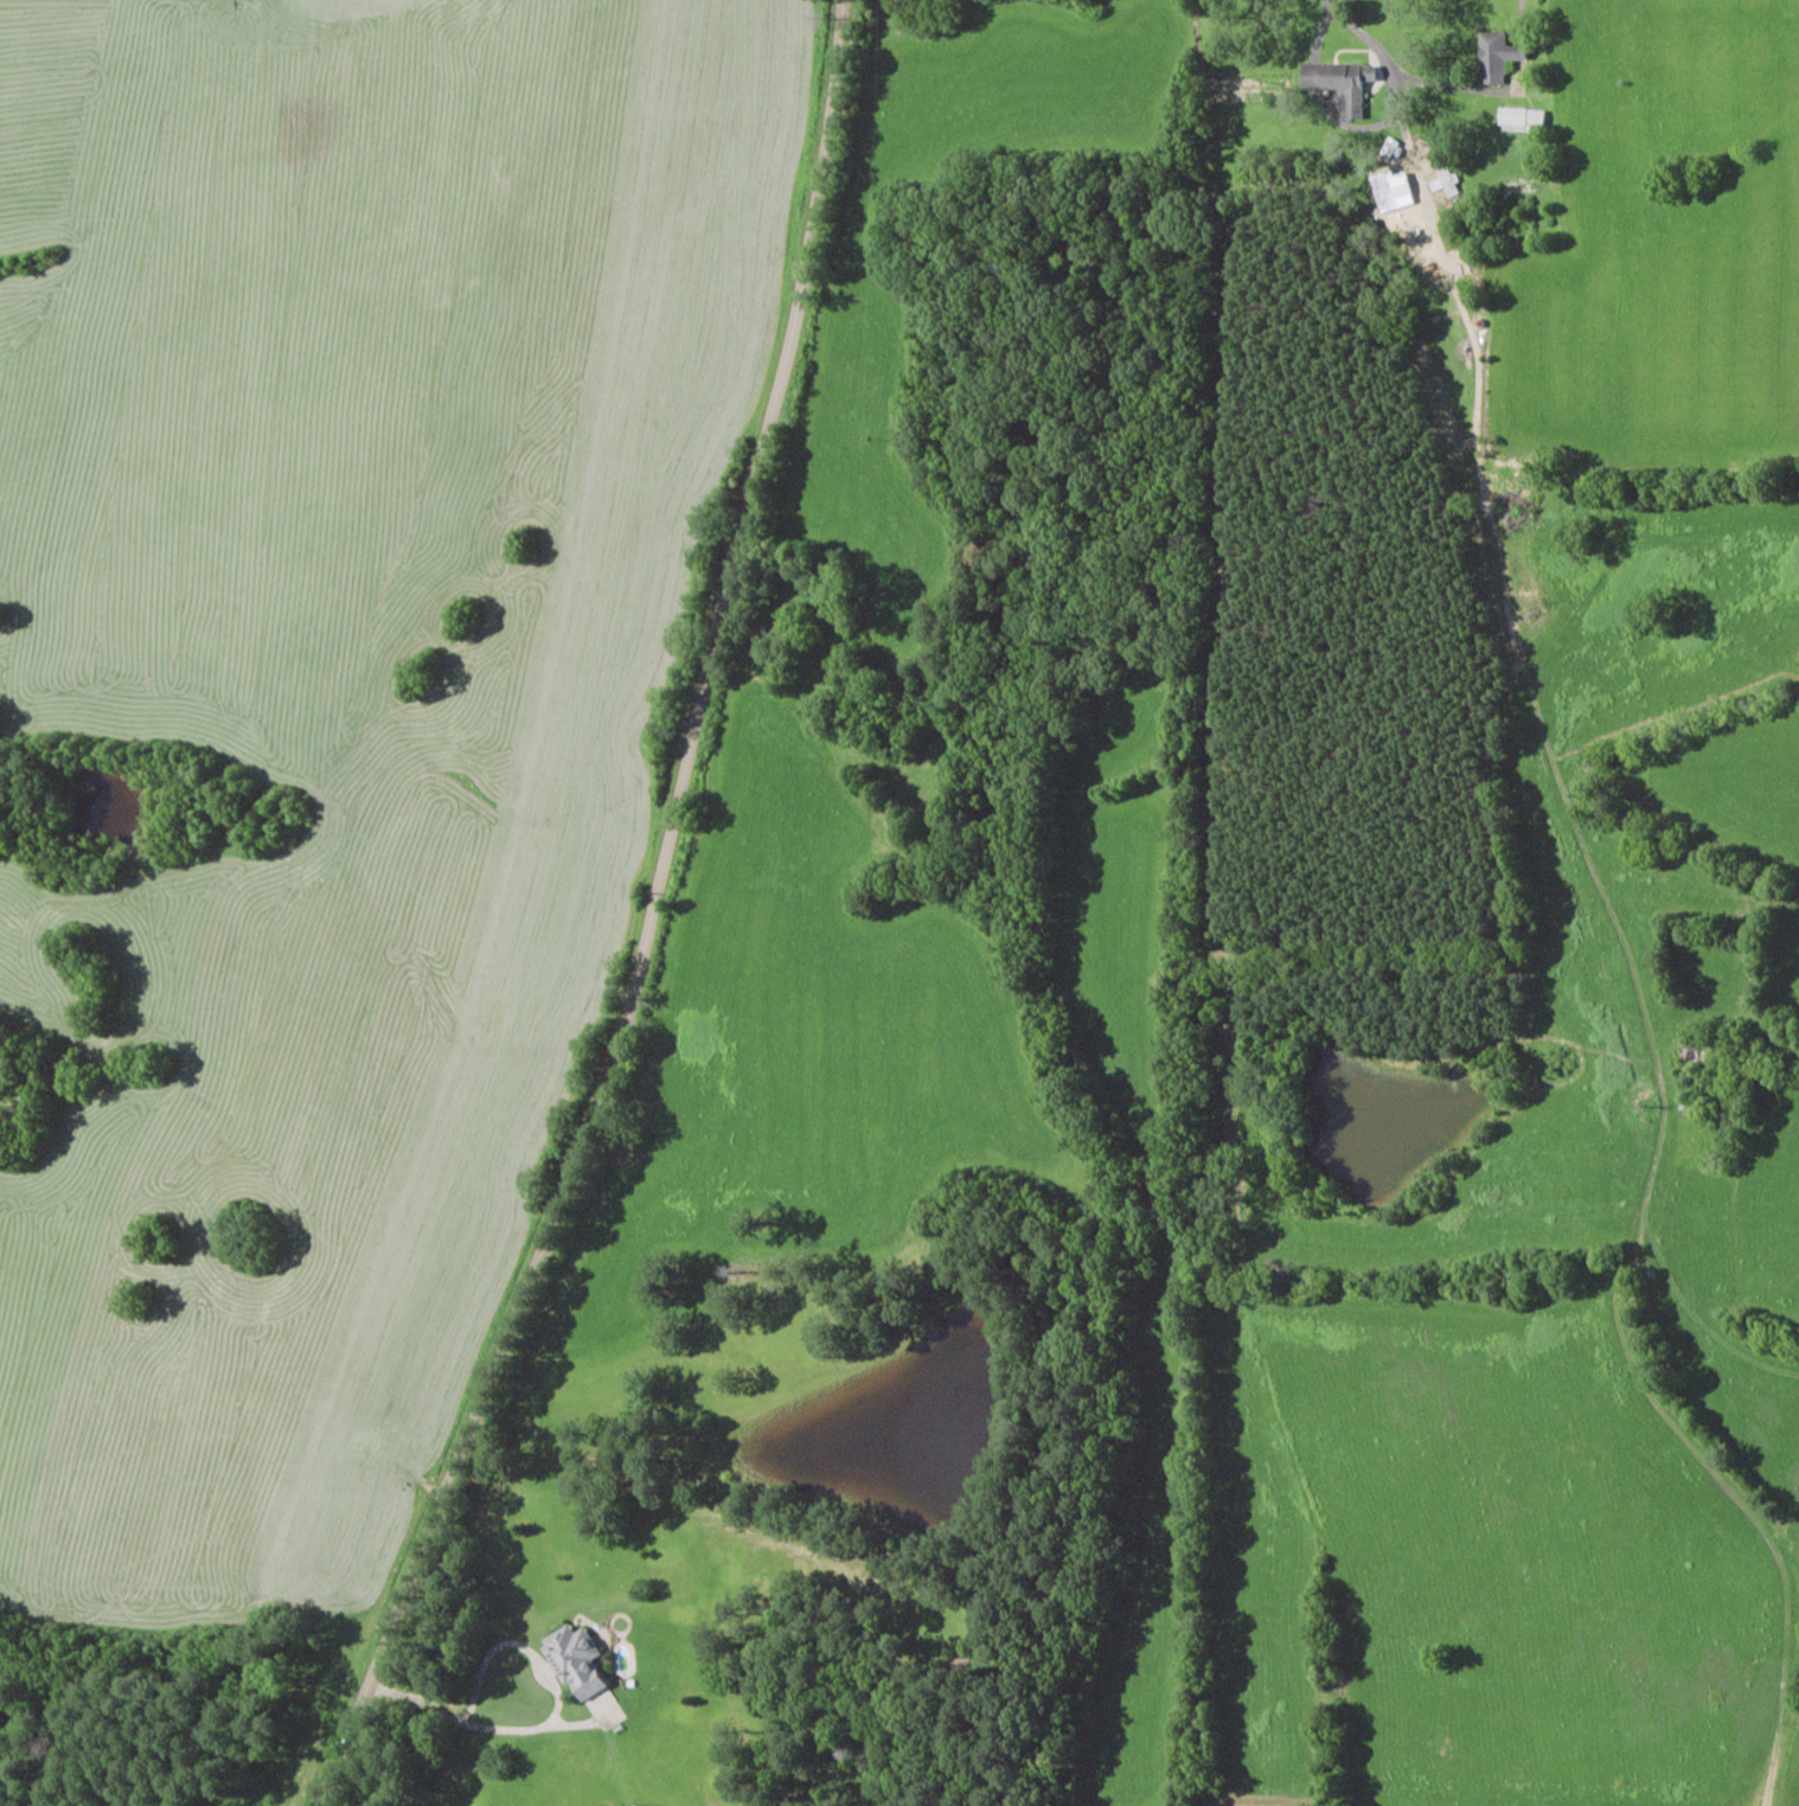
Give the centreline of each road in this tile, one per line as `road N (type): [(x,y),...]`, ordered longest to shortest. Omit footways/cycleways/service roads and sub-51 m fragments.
road 1 (residential): [(308,1805),(360,1718),(640,974),(813,213),(840,0)]
road 2 (residential): [(1798,1547),(1792,1522),(1662,1379),(1644,1337),(1662,1254),(1721,1128),(1721,1051),(1608,831),(1507,526),(1496,329),(1381,0)]

